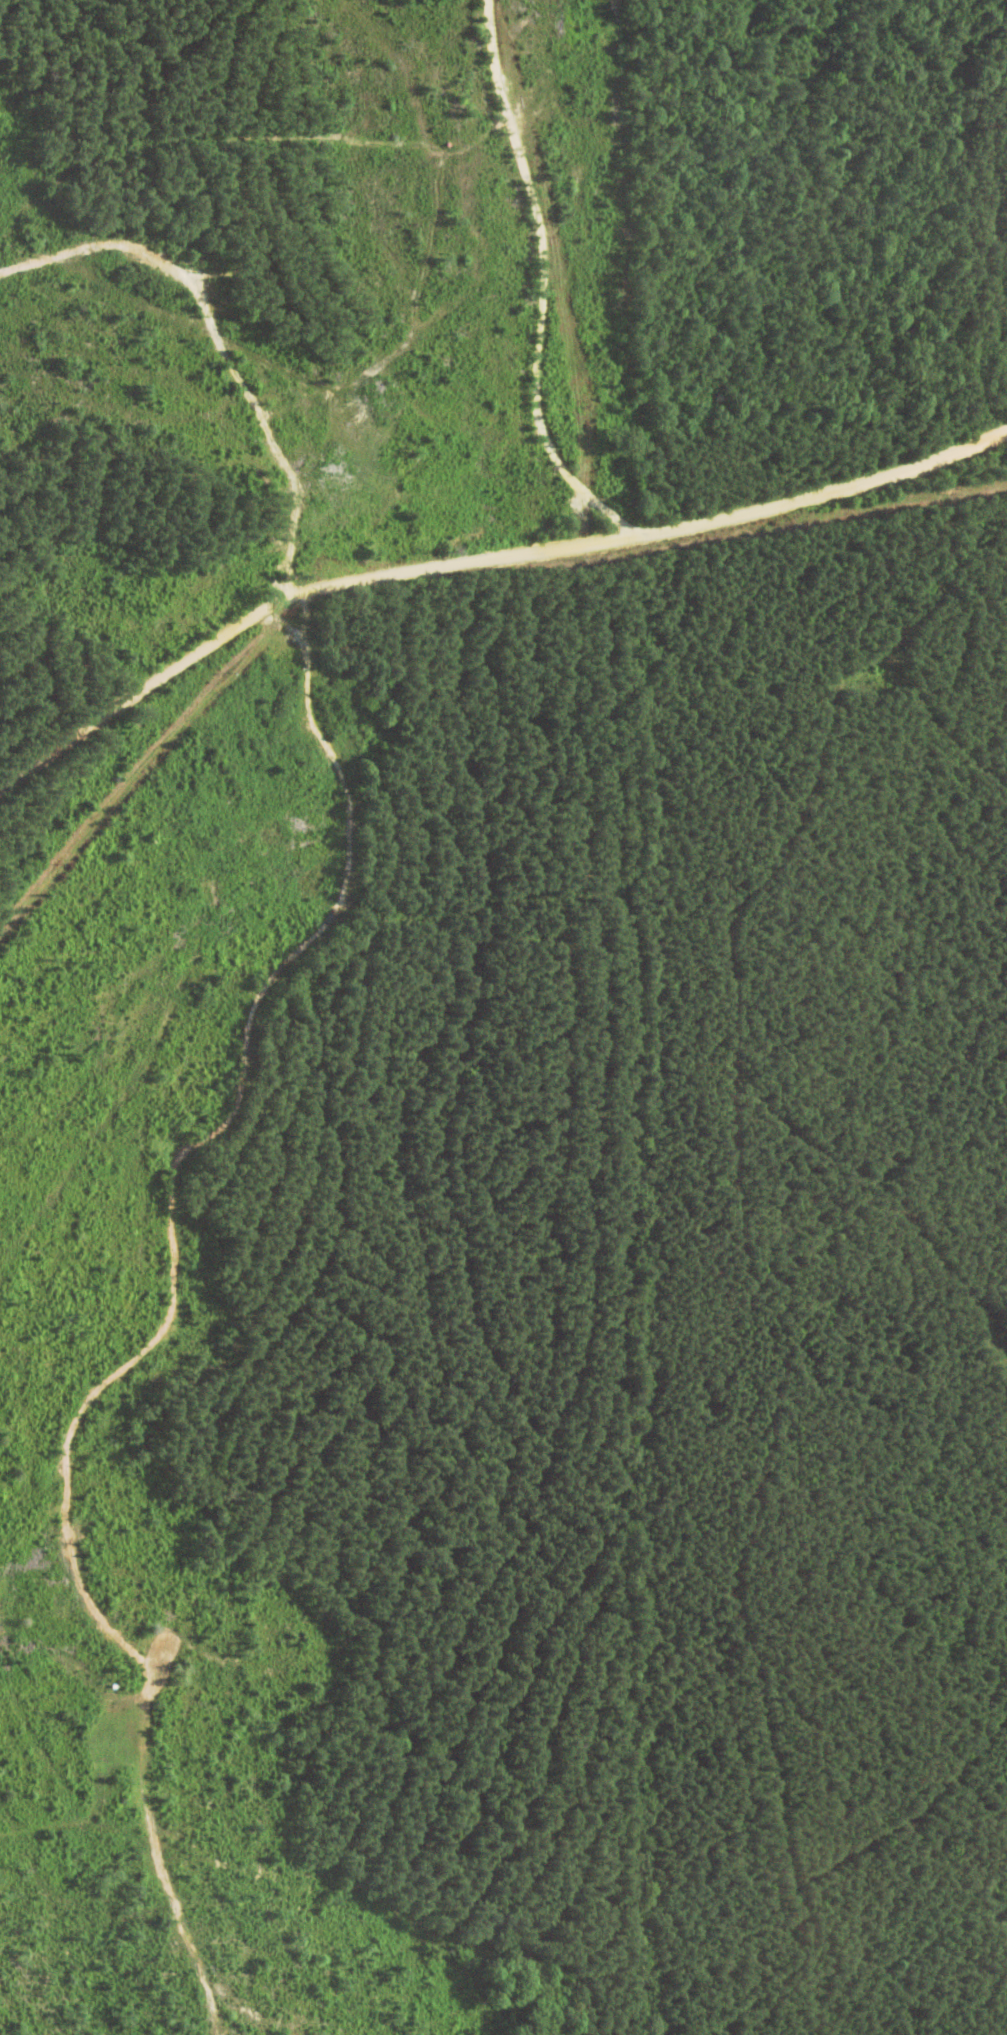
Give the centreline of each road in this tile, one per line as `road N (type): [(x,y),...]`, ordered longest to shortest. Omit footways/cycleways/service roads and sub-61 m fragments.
road 1 (residential): [(0,780),(241,620),(296,593),(773,506),(1006,434)]
road 2 (track): [(638,533),(553,461),(538,428),(539,259),(497,104),(485,0)]

